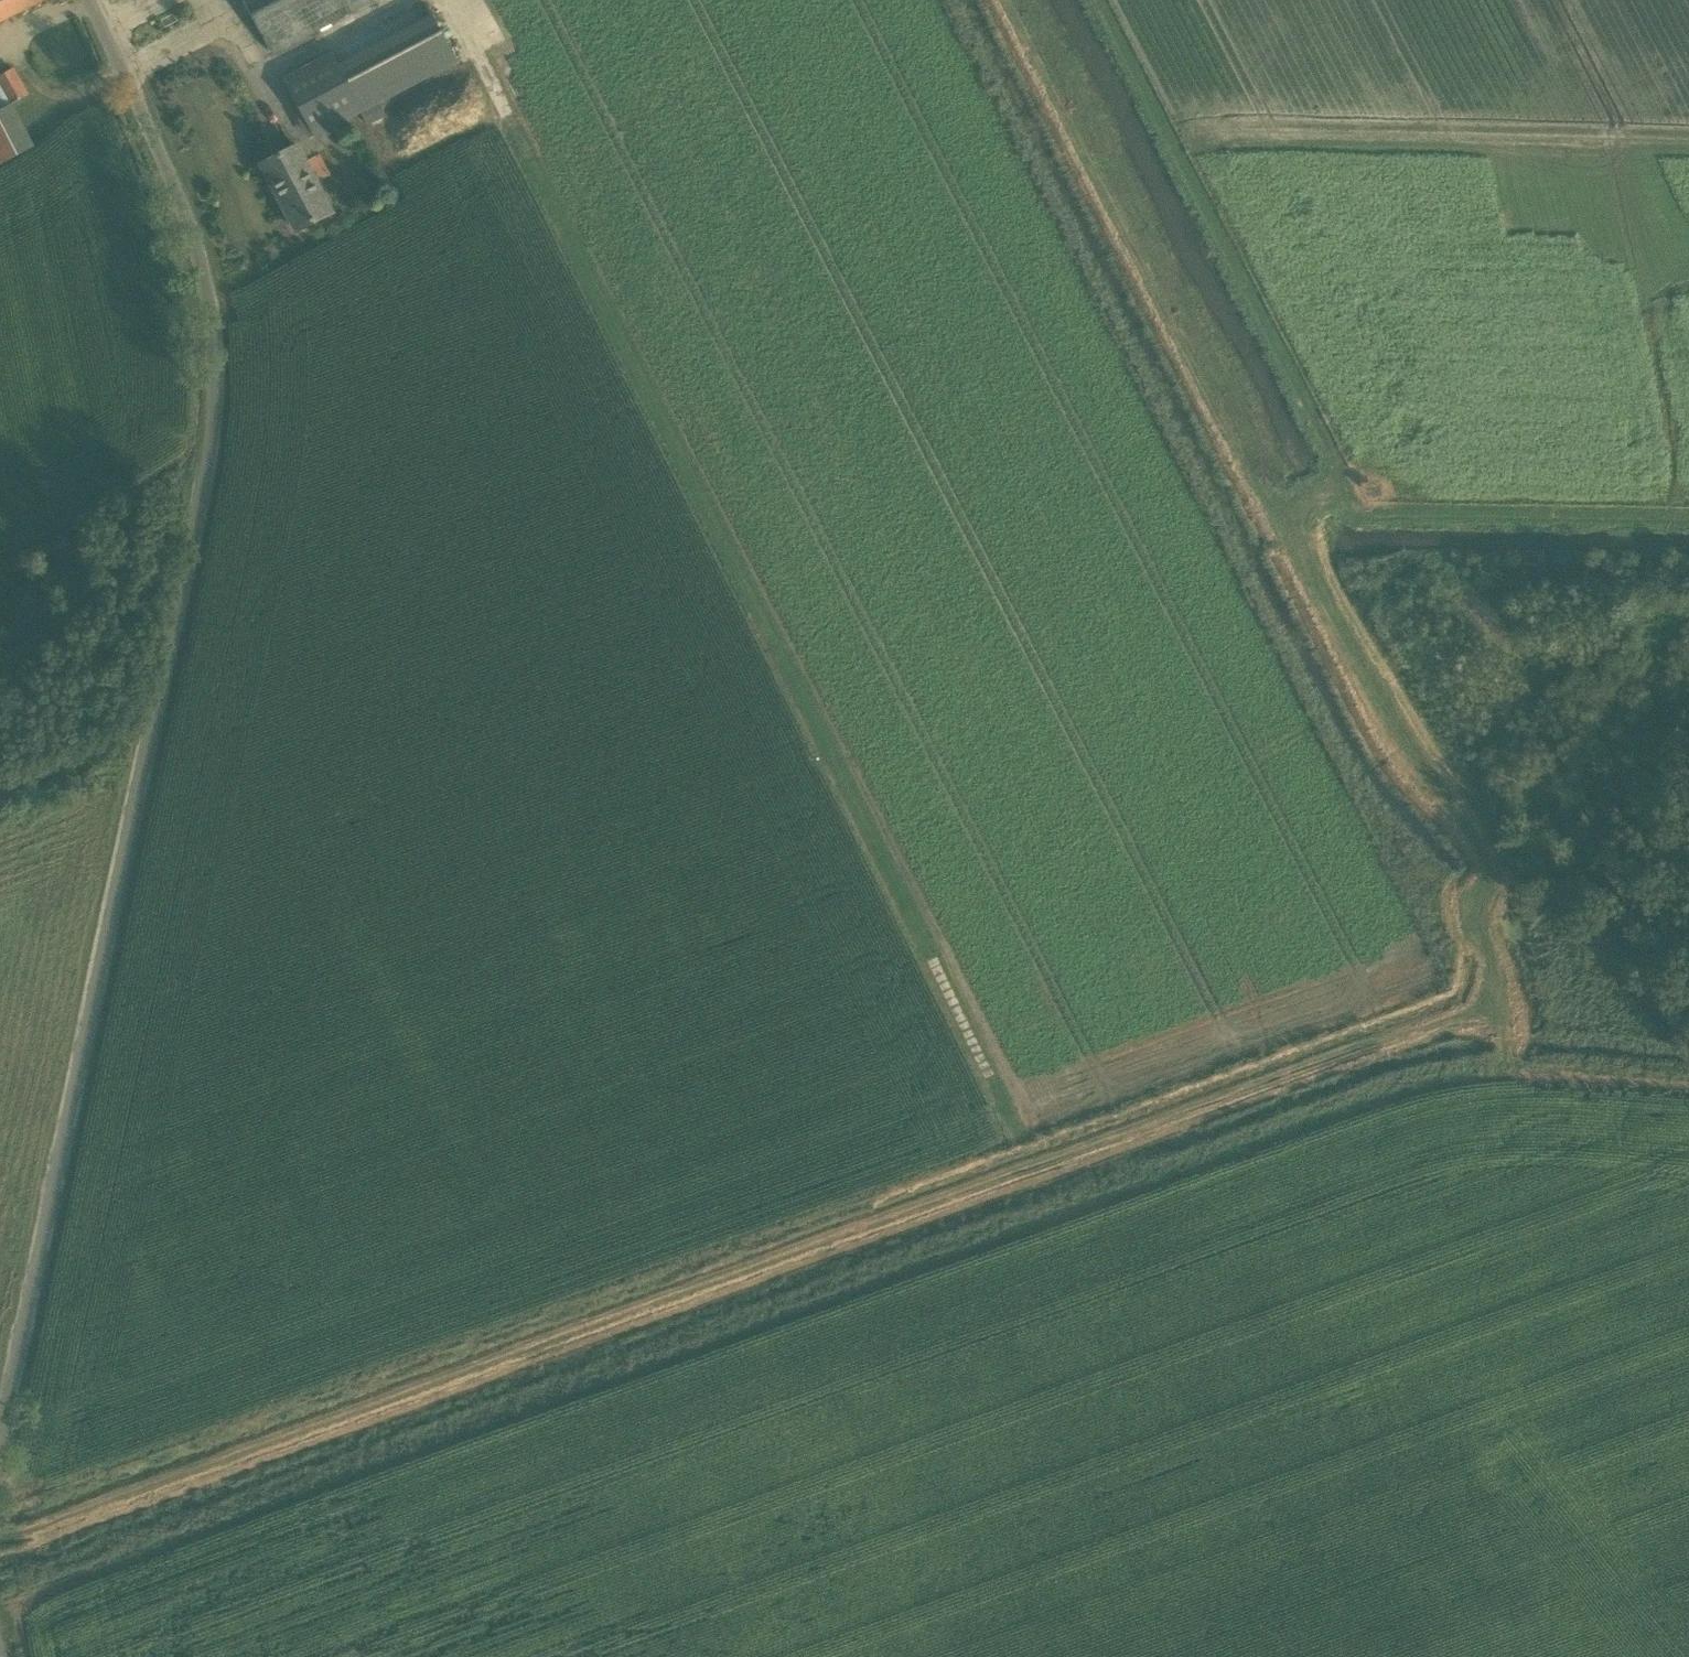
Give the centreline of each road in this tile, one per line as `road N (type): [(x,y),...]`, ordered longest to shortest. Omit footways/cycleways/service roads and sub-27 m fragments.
road 1 (unclassified): [(0,1387),(213,415),(202,272),(163,159),(87,0)]
road 2 (track): [(510,114),(989,1083)]

